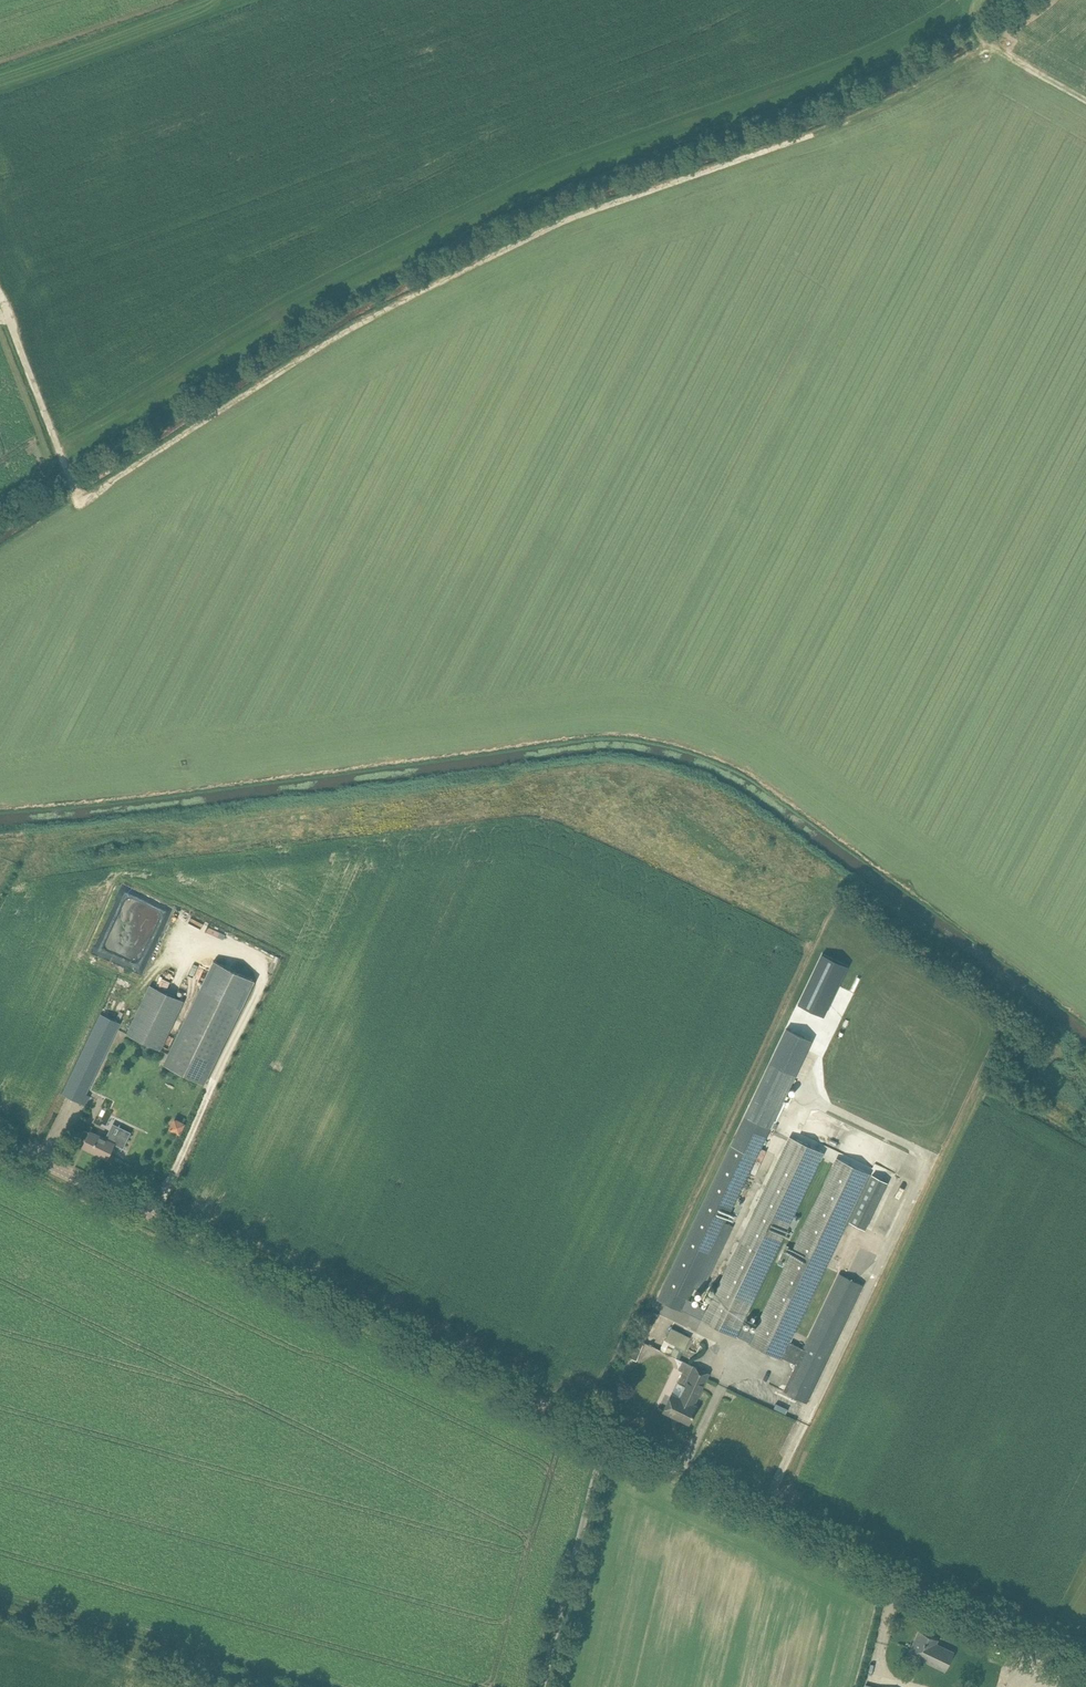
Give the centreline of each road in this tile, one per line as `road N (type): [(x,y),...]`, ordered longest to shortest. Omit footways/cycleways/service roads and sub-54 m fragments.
road 1 (unclassified): [(1085,1663),(0,1143)]
road 2 (track): [(0,1611),(269,1686)]

